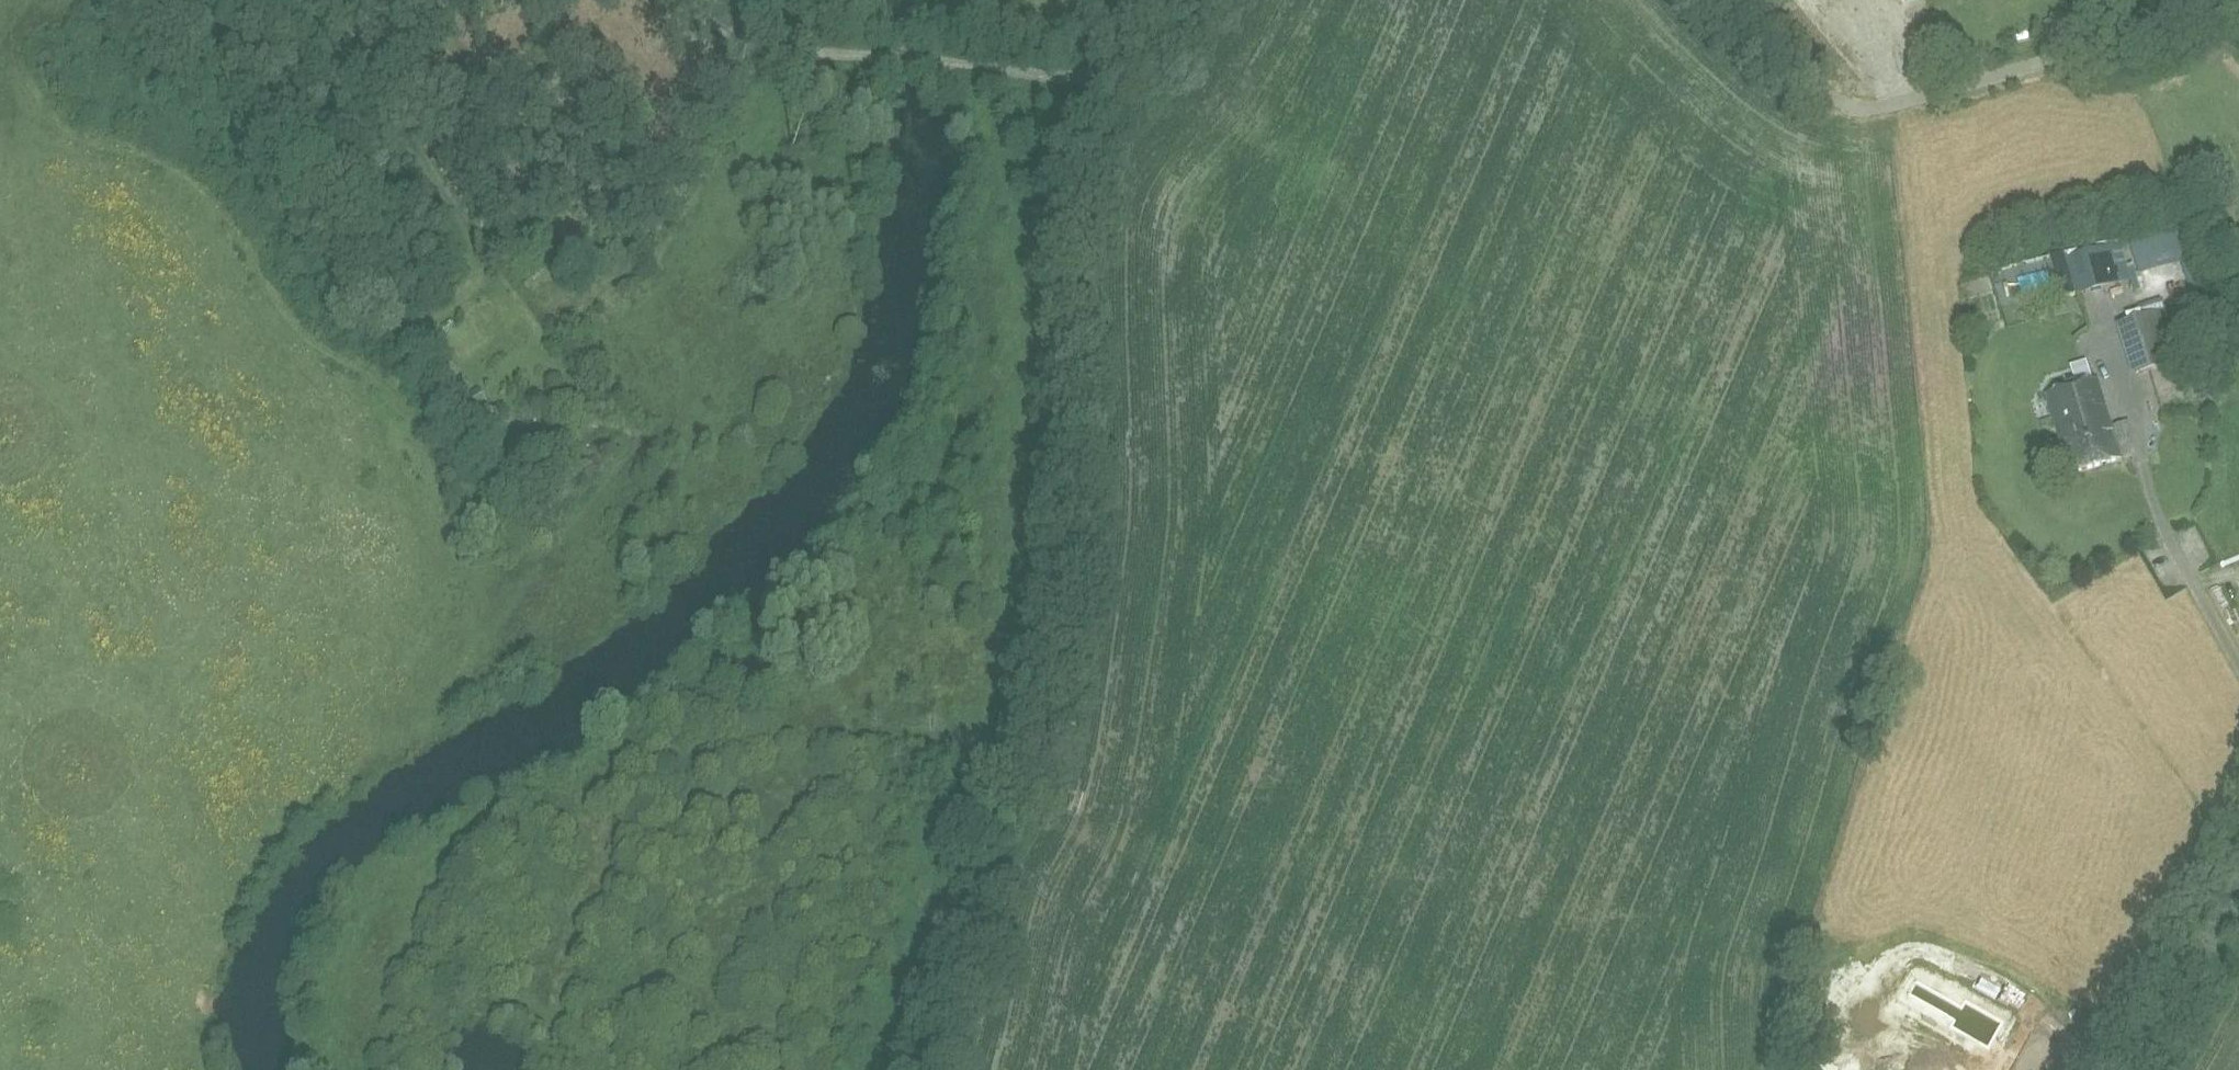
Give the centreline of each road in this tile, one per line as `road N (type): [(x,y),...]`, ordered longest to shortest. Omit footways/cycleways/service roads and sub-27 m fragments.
road 1 (track): [(1735,0),(1820,88),(1862,107),(1957,88),(2199,17),(2227,0)]
road 2 (track): [(681,0),(730,31),(784,50),(1070,77),(1113,64),(1154,0)]
road 3 (track): [(476,264),(466,238),(339,66),(341,44),(355,27),(443,0)]
road 4 (unclassified): [(2136,1069),(2238,880)]

